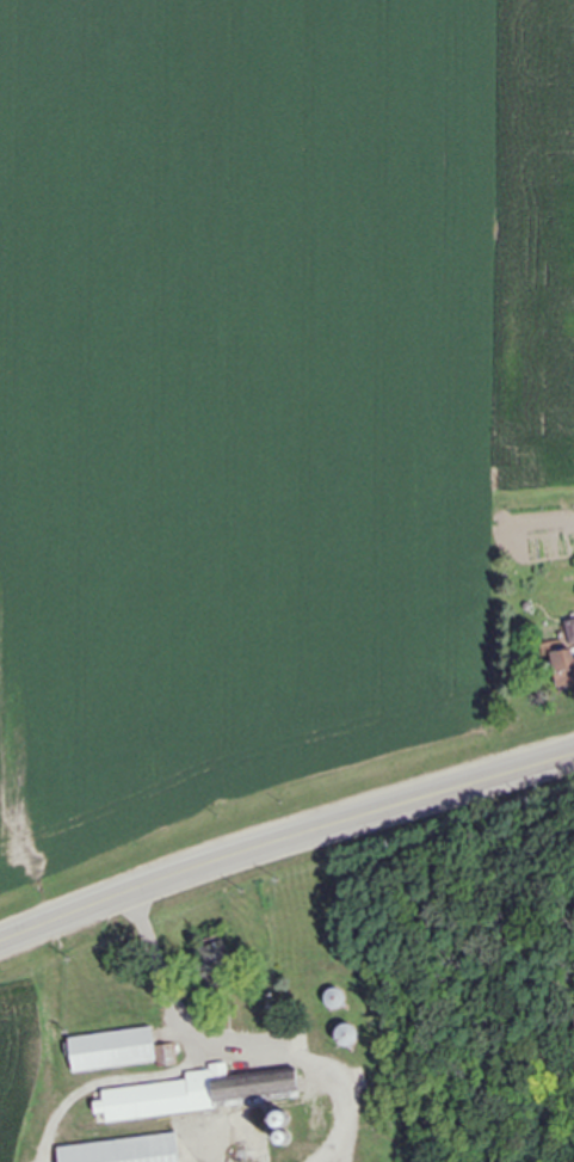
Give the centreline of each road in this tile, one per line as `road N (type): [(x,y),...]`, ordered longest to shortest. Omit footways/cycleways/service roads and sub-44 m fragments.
road 1 (primary): [(0,953),(227,866),(500,785),(573,752)]

